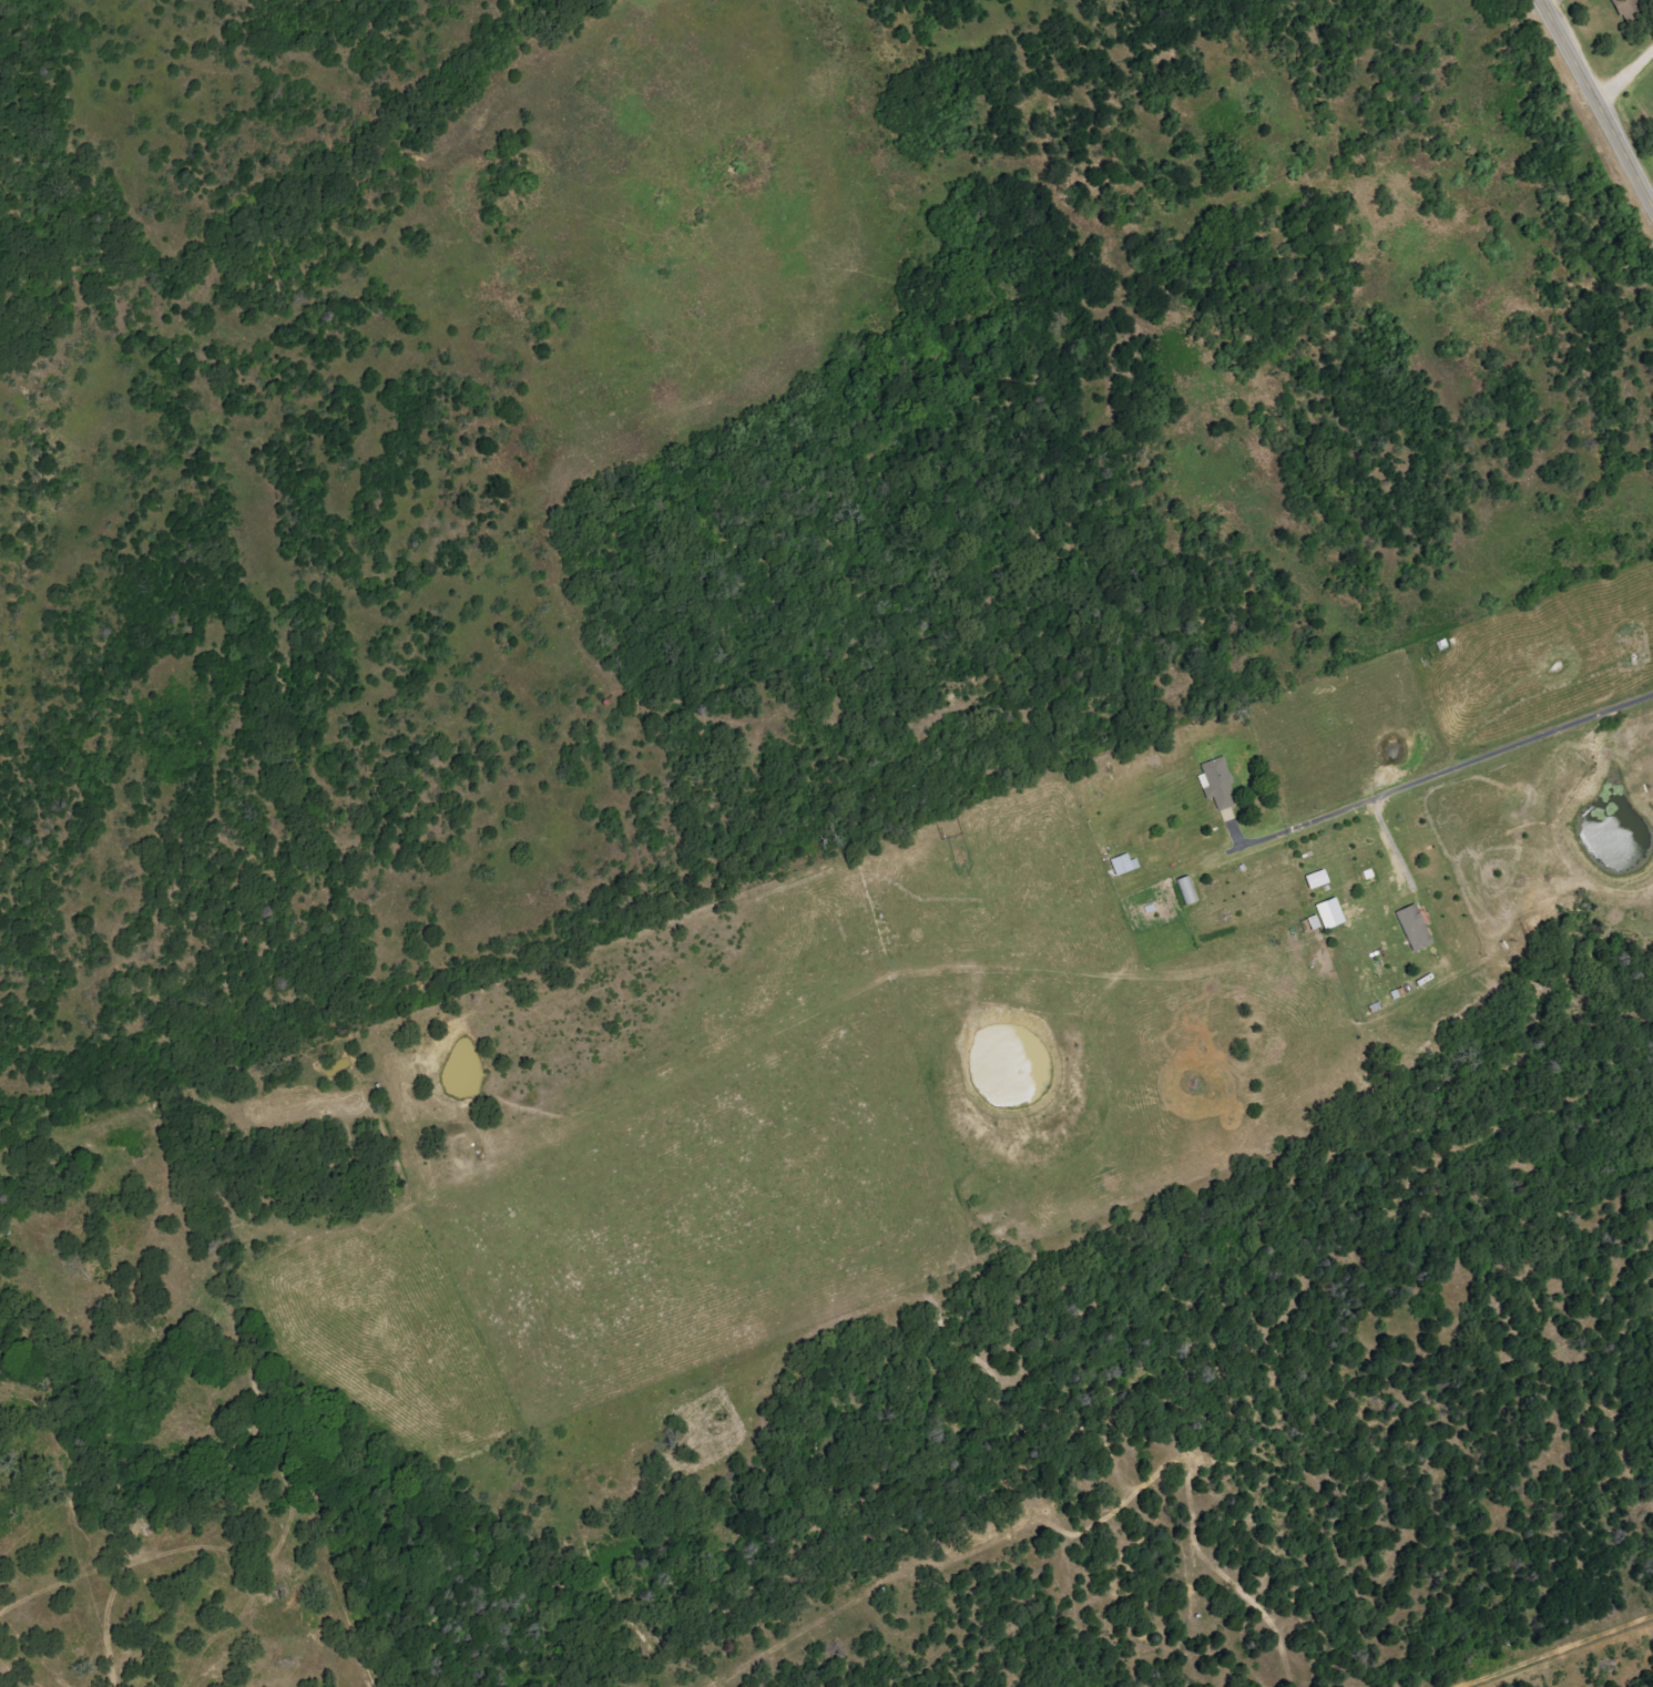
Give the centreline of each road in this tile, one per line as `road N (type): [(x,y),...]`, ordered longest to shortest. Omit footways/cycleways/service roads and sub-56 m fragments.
road 1 (secondary): [(1539,0),(1652,208)]

